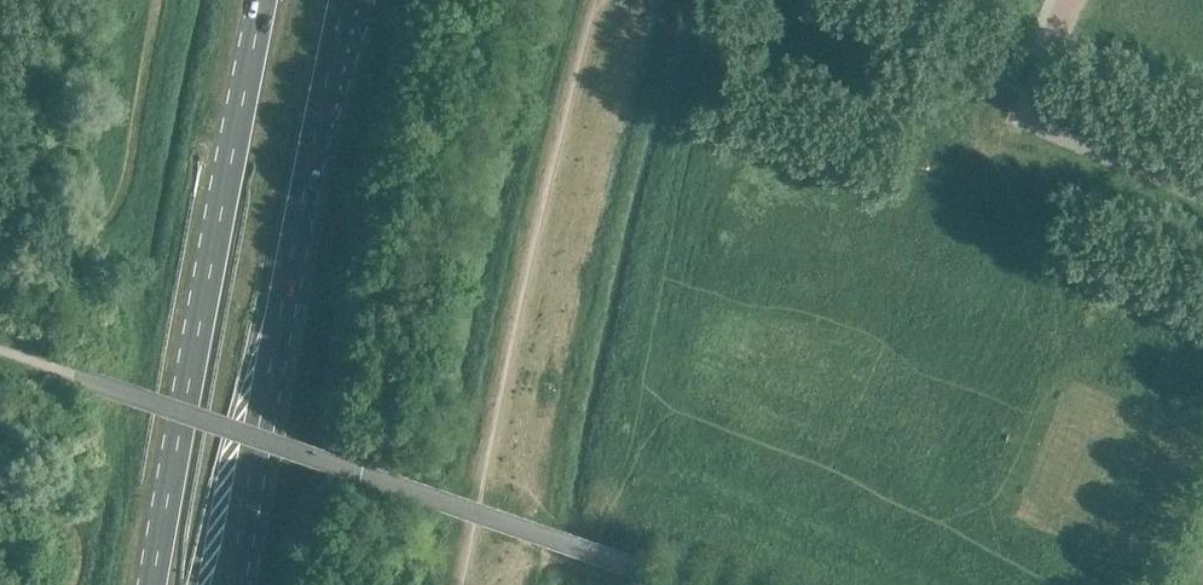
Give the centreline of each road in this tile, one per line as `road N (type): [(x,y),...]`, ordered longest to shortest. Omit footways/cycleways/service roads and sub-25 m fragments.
road 1 (trunk): [(231,584),(344,0)]
road 2 (trunk): [(264,0),(152,584)]

